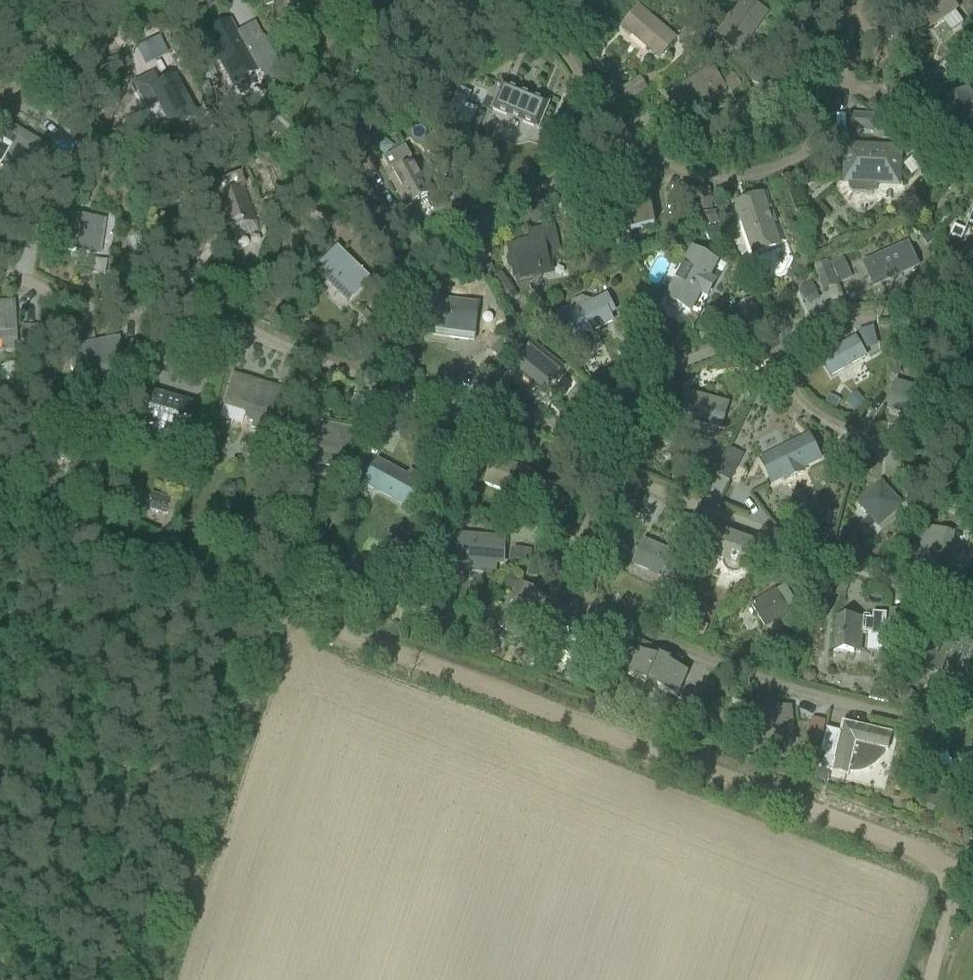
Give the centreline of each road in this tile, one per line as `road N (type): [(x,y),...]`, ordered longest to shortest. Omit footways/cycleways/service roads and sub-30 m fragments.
road 1 (track): [(0,504),(956,867)]

